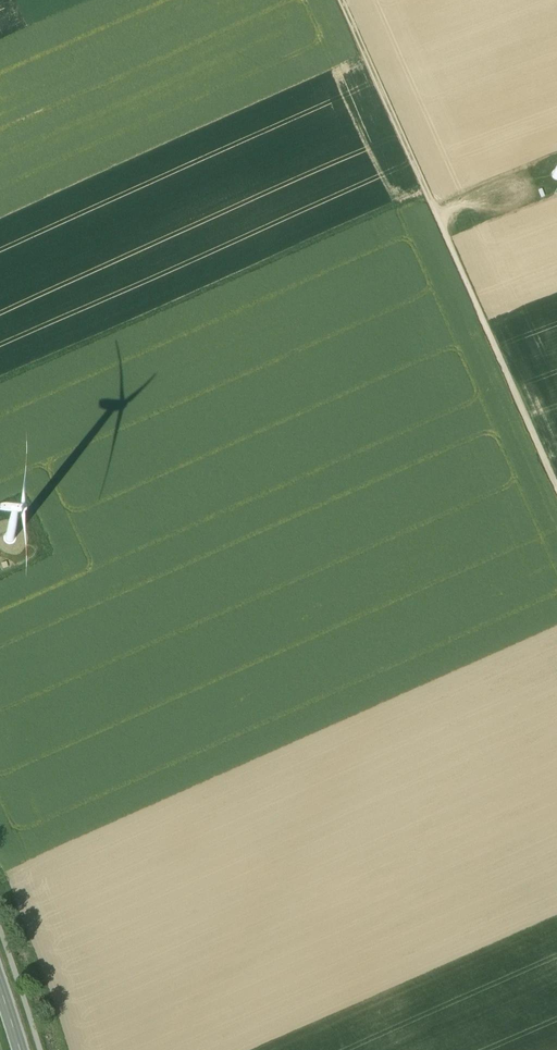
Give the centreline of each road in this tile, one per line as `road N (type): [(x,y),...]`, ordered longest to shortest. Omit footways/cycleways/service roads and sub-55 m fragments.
road 1 (track): [(427,190),(0,375)]
road 2 (track): [(345,0),(434,205)]

